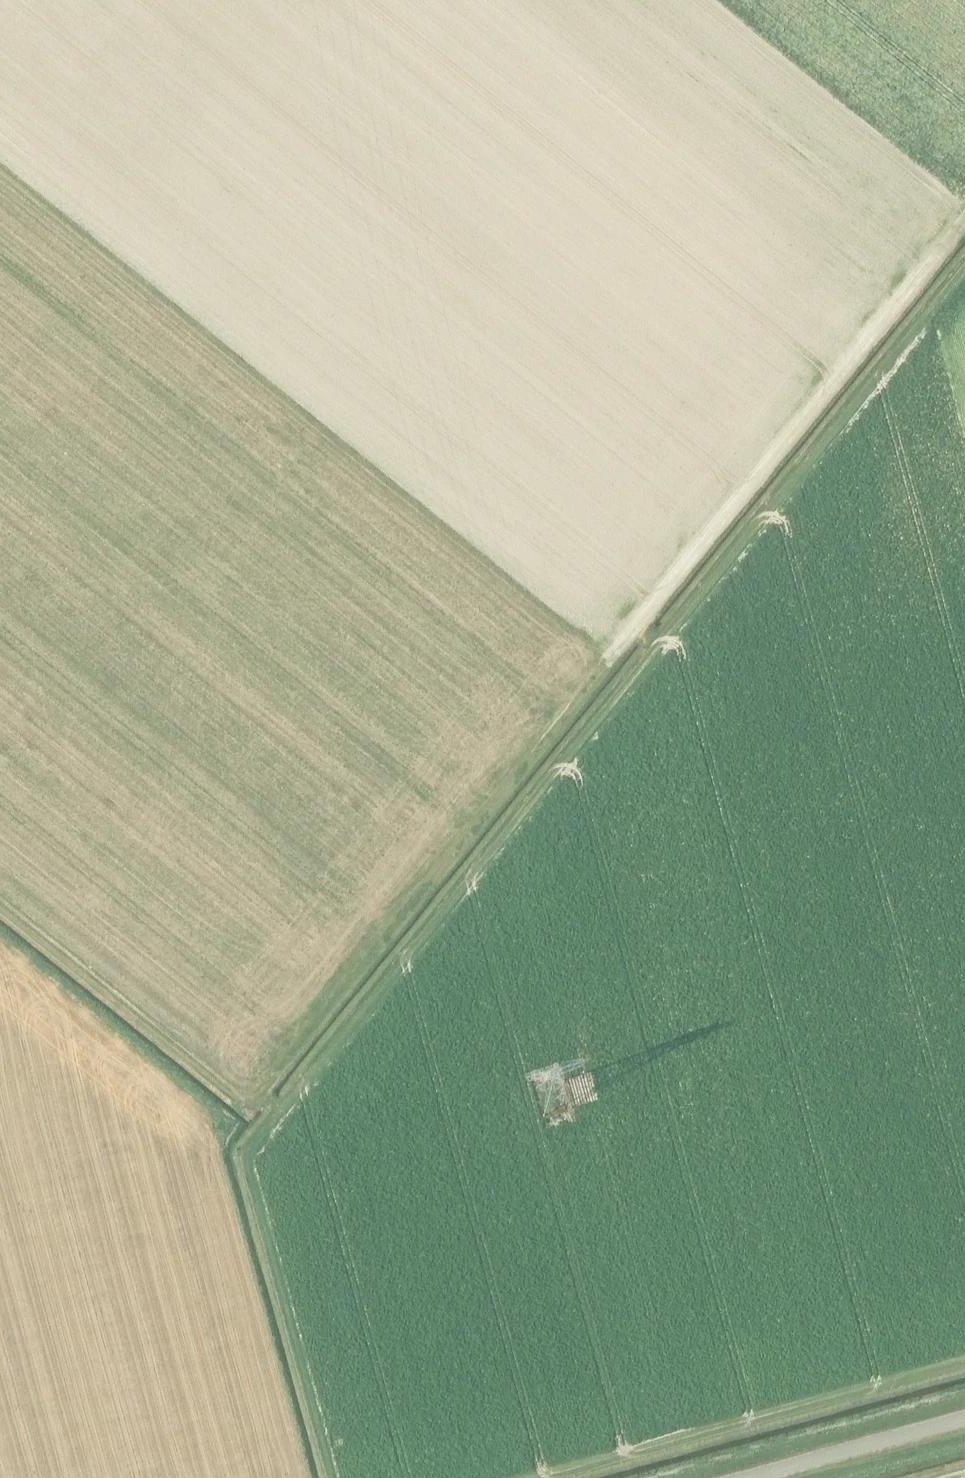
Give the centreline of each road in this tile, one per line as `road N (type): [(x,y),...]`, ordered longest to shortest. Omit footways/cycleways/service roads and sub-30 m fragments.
road 1 (unclassified): [(751,1477),(964,1419)]

